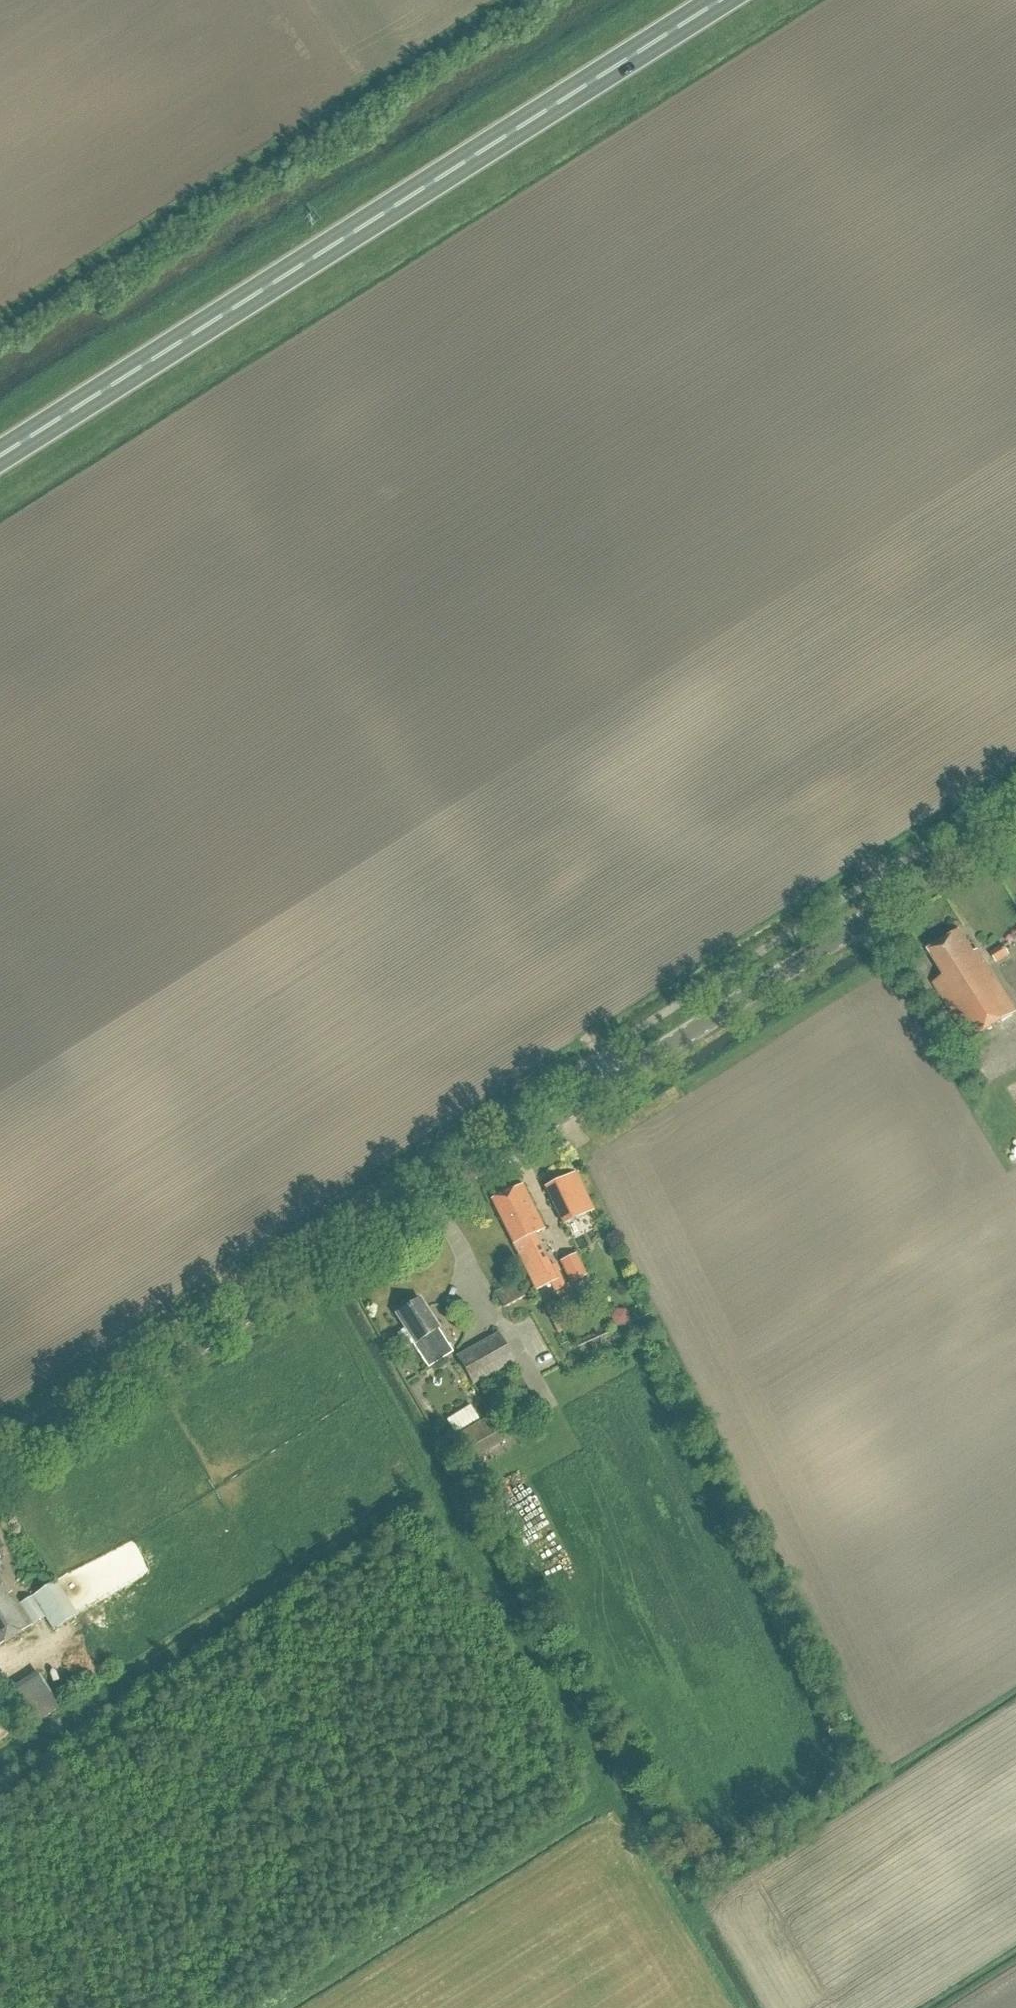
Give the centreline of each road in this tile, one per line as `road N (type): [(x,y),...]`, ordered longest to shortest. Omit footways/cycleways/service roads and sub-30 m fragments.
road 1 (tertiary): [(0,1472),(1015,825)]
road 2 (trunk): [(0,457),(723,0)]

